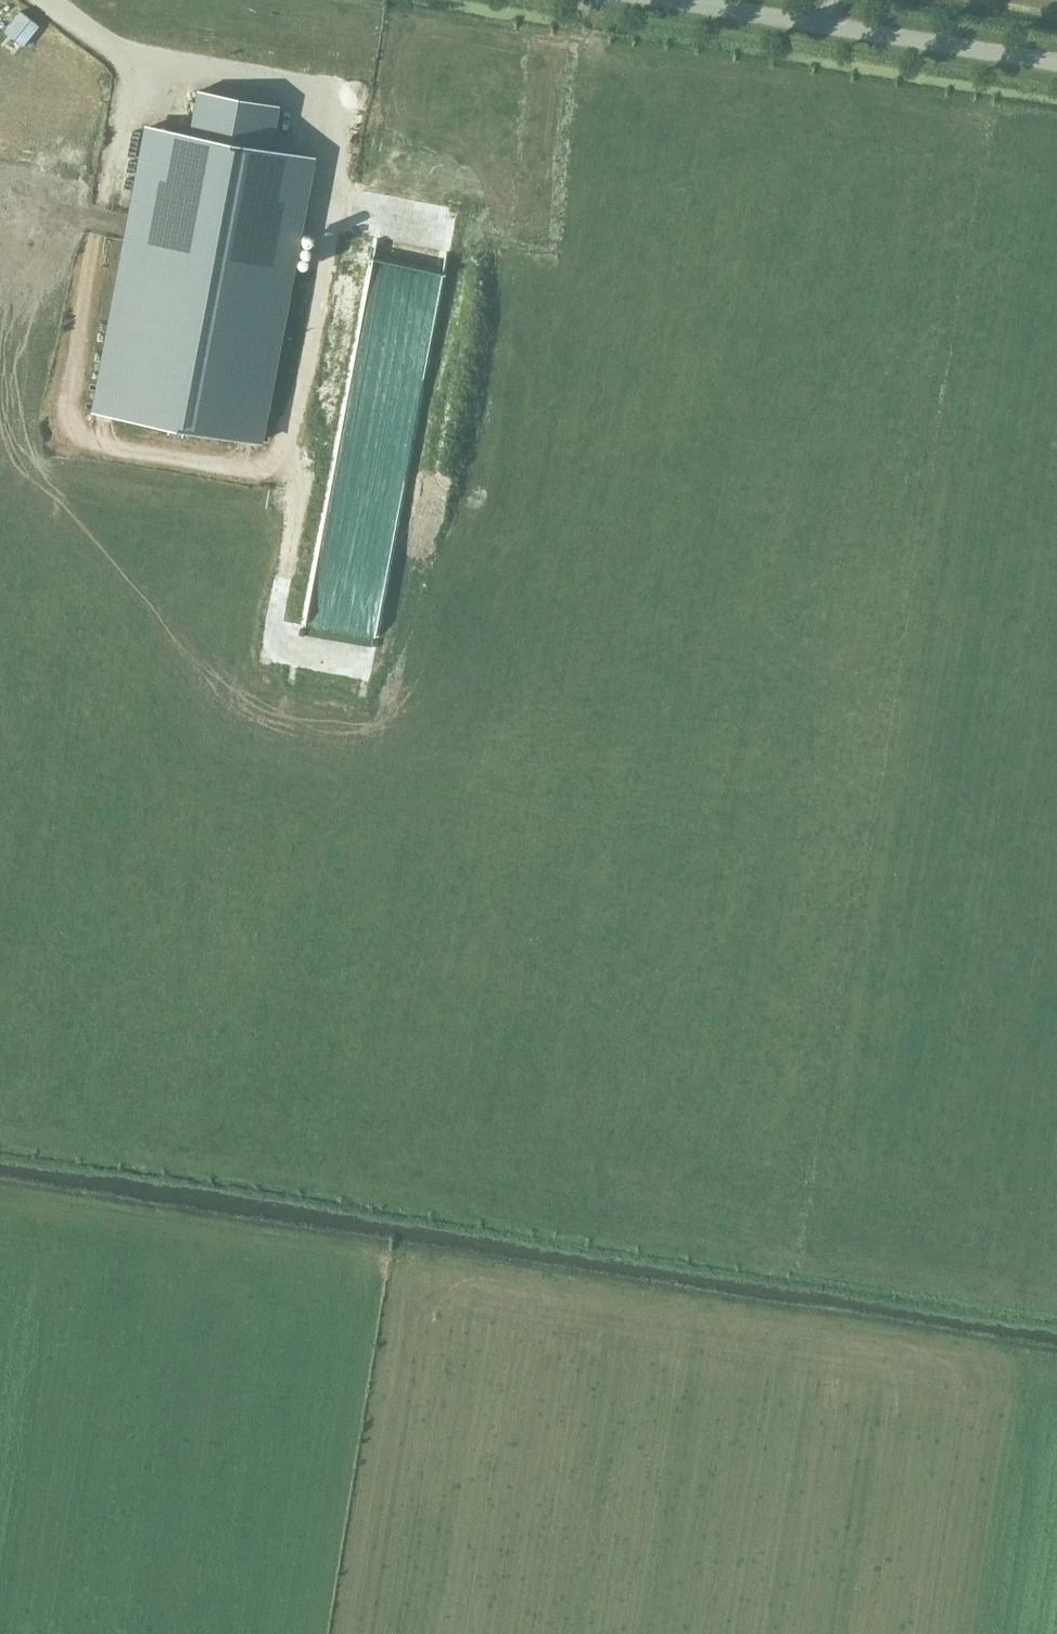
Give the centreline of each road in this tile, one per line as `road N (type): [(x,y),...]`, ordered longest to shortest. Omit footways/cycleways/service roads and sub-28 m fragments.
road 1 (unclassified): [(1056,80),(567,0)]

